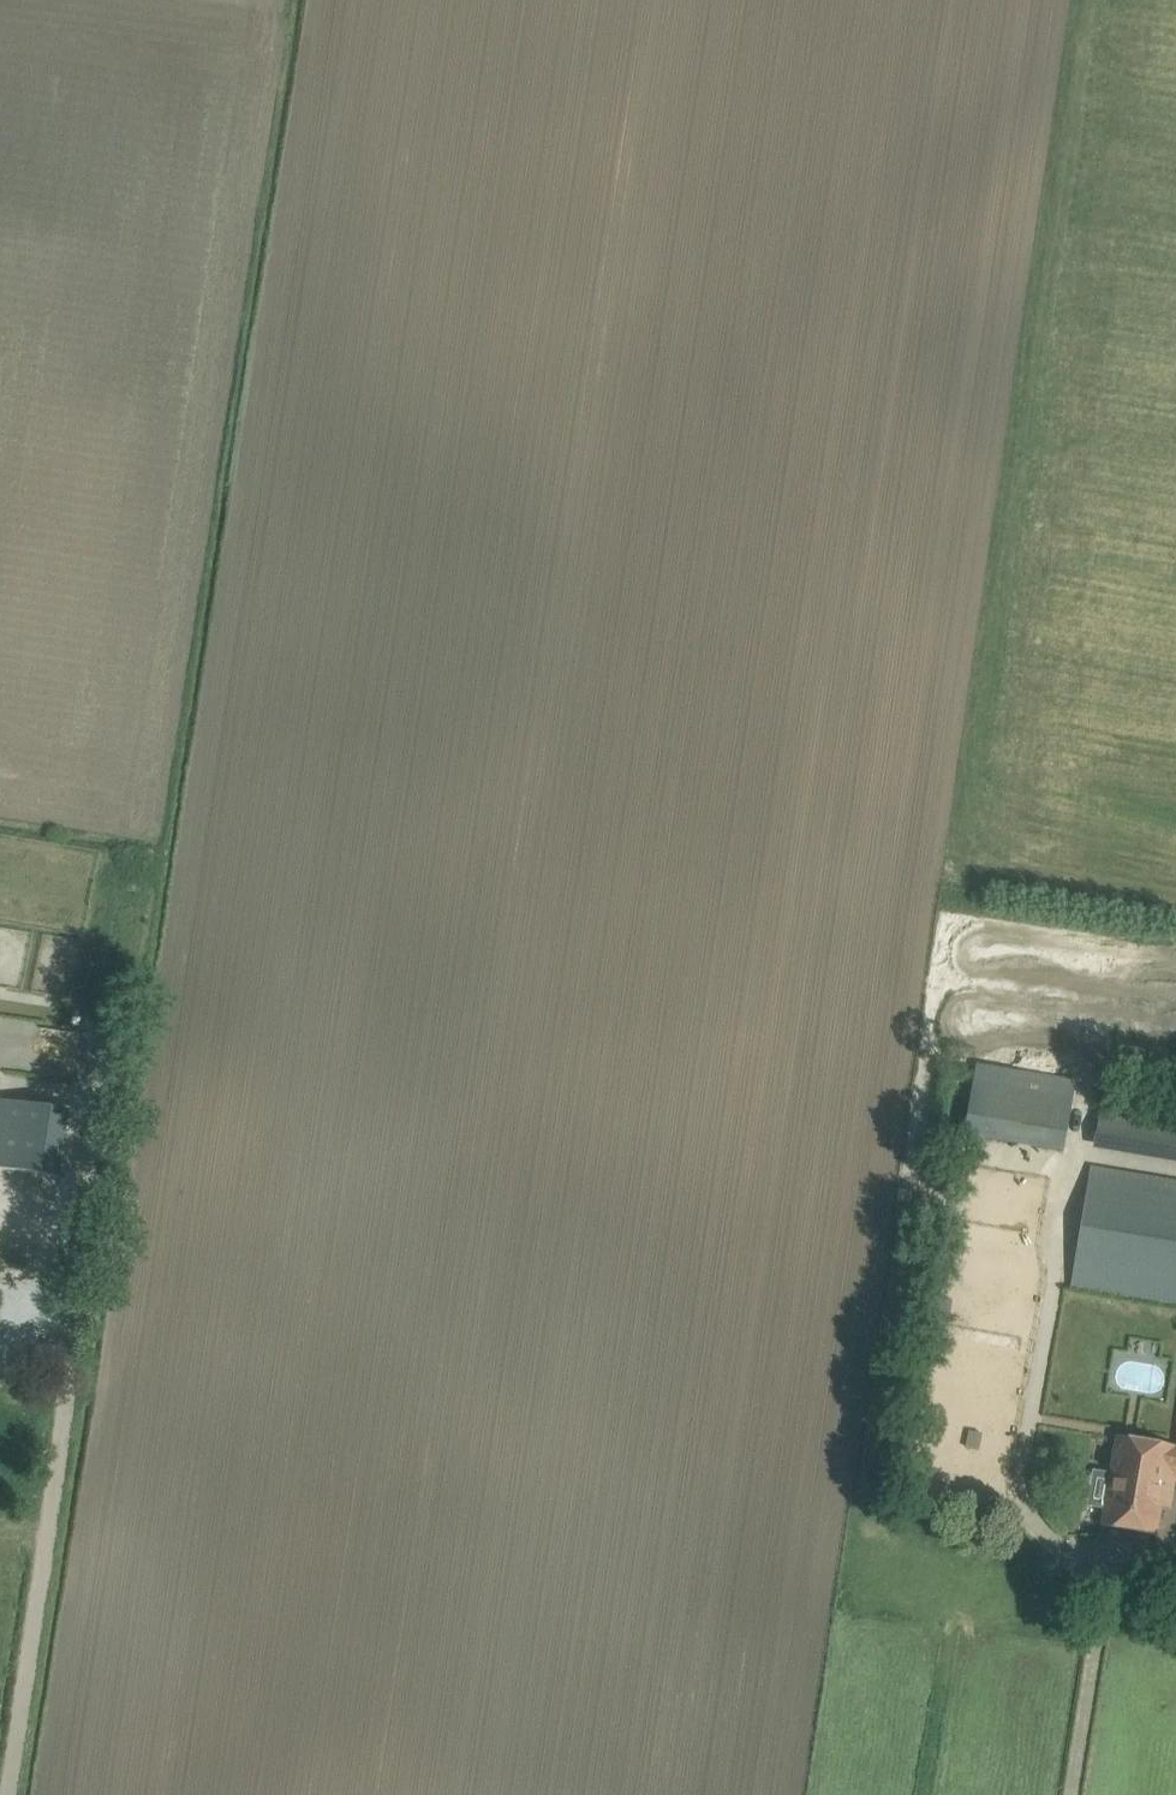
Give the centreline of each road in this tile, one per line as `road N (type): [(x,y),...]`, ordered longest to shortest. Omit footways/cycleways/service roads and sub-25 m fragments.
road 1 (track): [(13,1794),(76,1355)]
road 2 (track): [(1075,1794),(1111,1579)]

